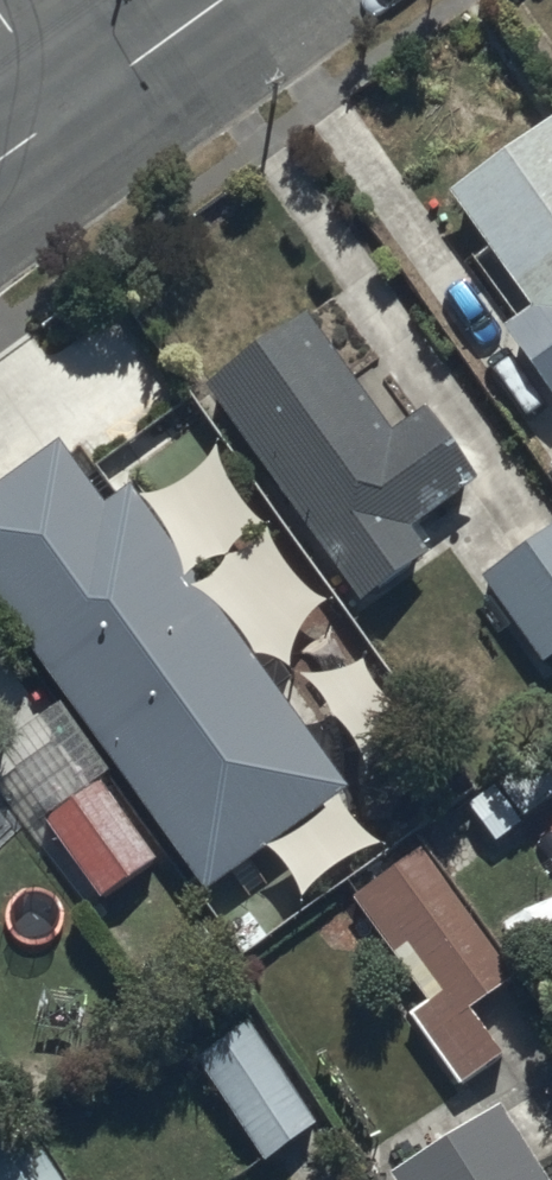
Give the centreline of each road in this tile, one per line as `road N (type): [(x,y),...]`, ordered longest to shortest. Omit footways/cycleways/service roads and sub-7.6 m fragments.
road 1 (tertiary): [(67,111),(221,0)]

